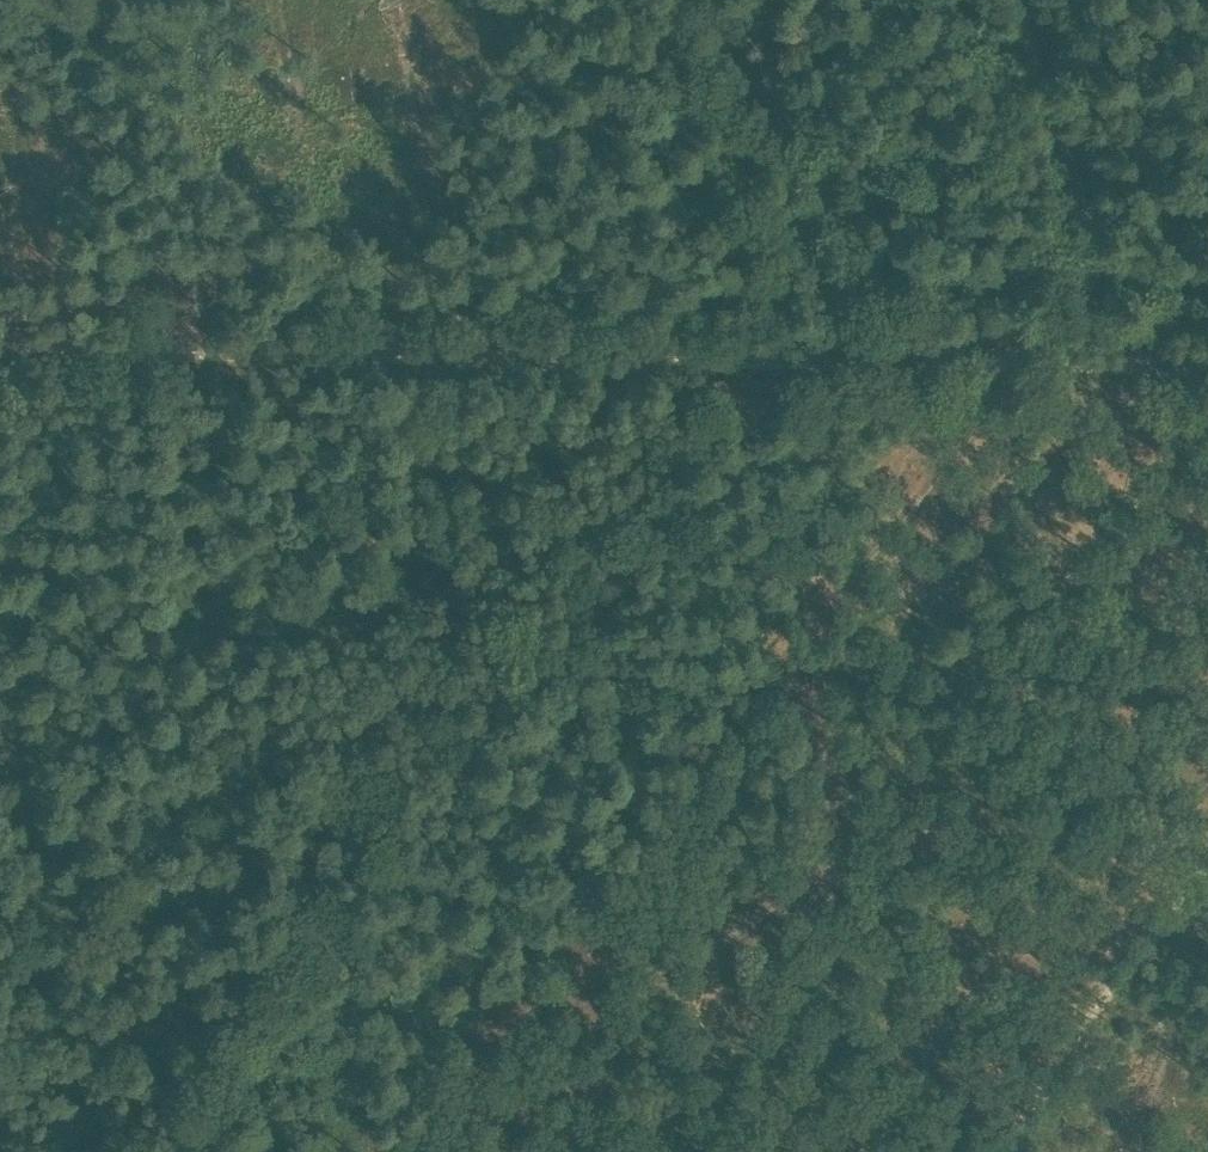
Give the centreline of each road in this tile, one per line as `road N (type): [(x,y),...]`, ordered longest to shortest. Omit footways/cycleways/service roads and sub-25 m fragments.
road 1 (track): [(631,0),(846,328),(858,364),(601,365),(265,351),(0,364)]
road 2 (track): [(1135,366),(1017,0)]
road 3 (track): [(988,1151),(1207,873)]
road 4 (track): [(858,364),(1187,367)]

